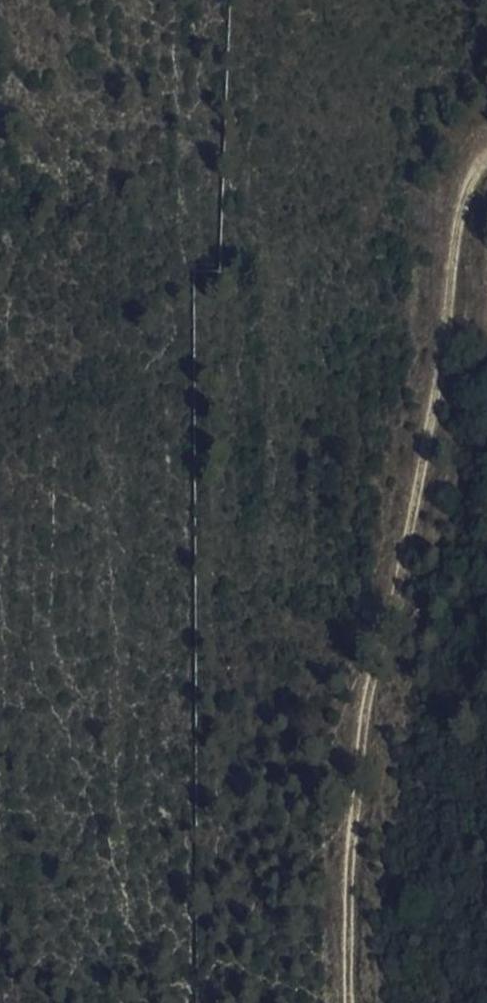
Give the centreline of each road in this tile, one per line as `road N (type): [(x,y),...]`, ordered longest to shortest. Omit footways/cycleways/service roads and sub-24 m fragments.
road 1 (track): [(486,164),(455,228),(437,383),(363,717),(349,871),(348,1002)]

